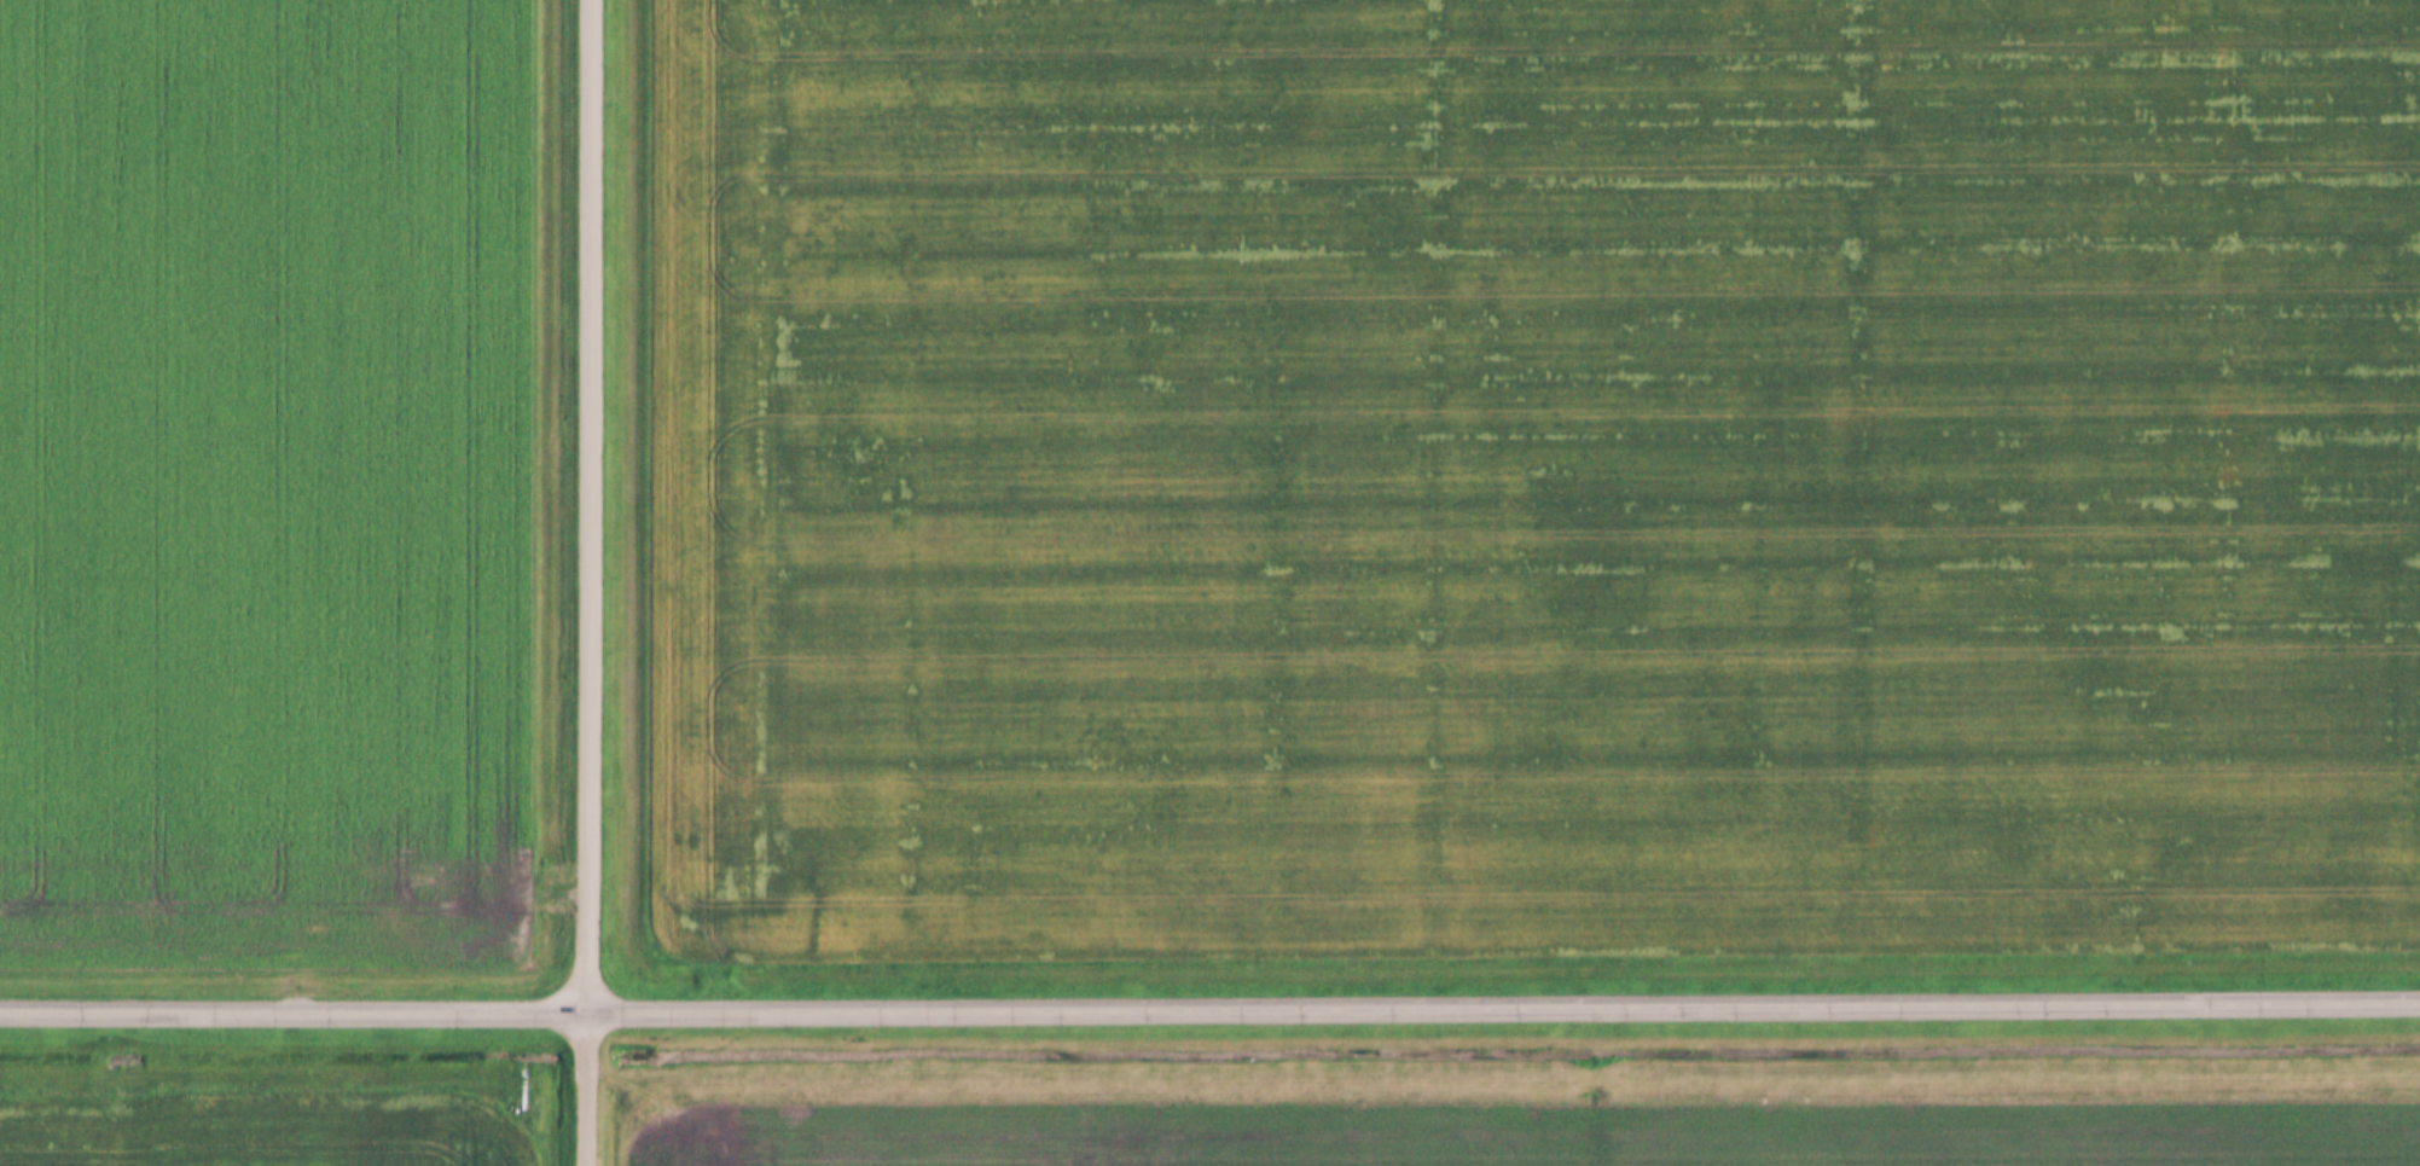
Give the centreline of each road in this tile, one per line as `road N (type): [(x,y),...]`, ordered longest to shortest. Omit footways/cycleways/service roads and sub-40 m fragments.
road 1 (tertiary): [(2419,1003),(0,1014)]
road 2 (residential): [(589,1165),(592,0)]

